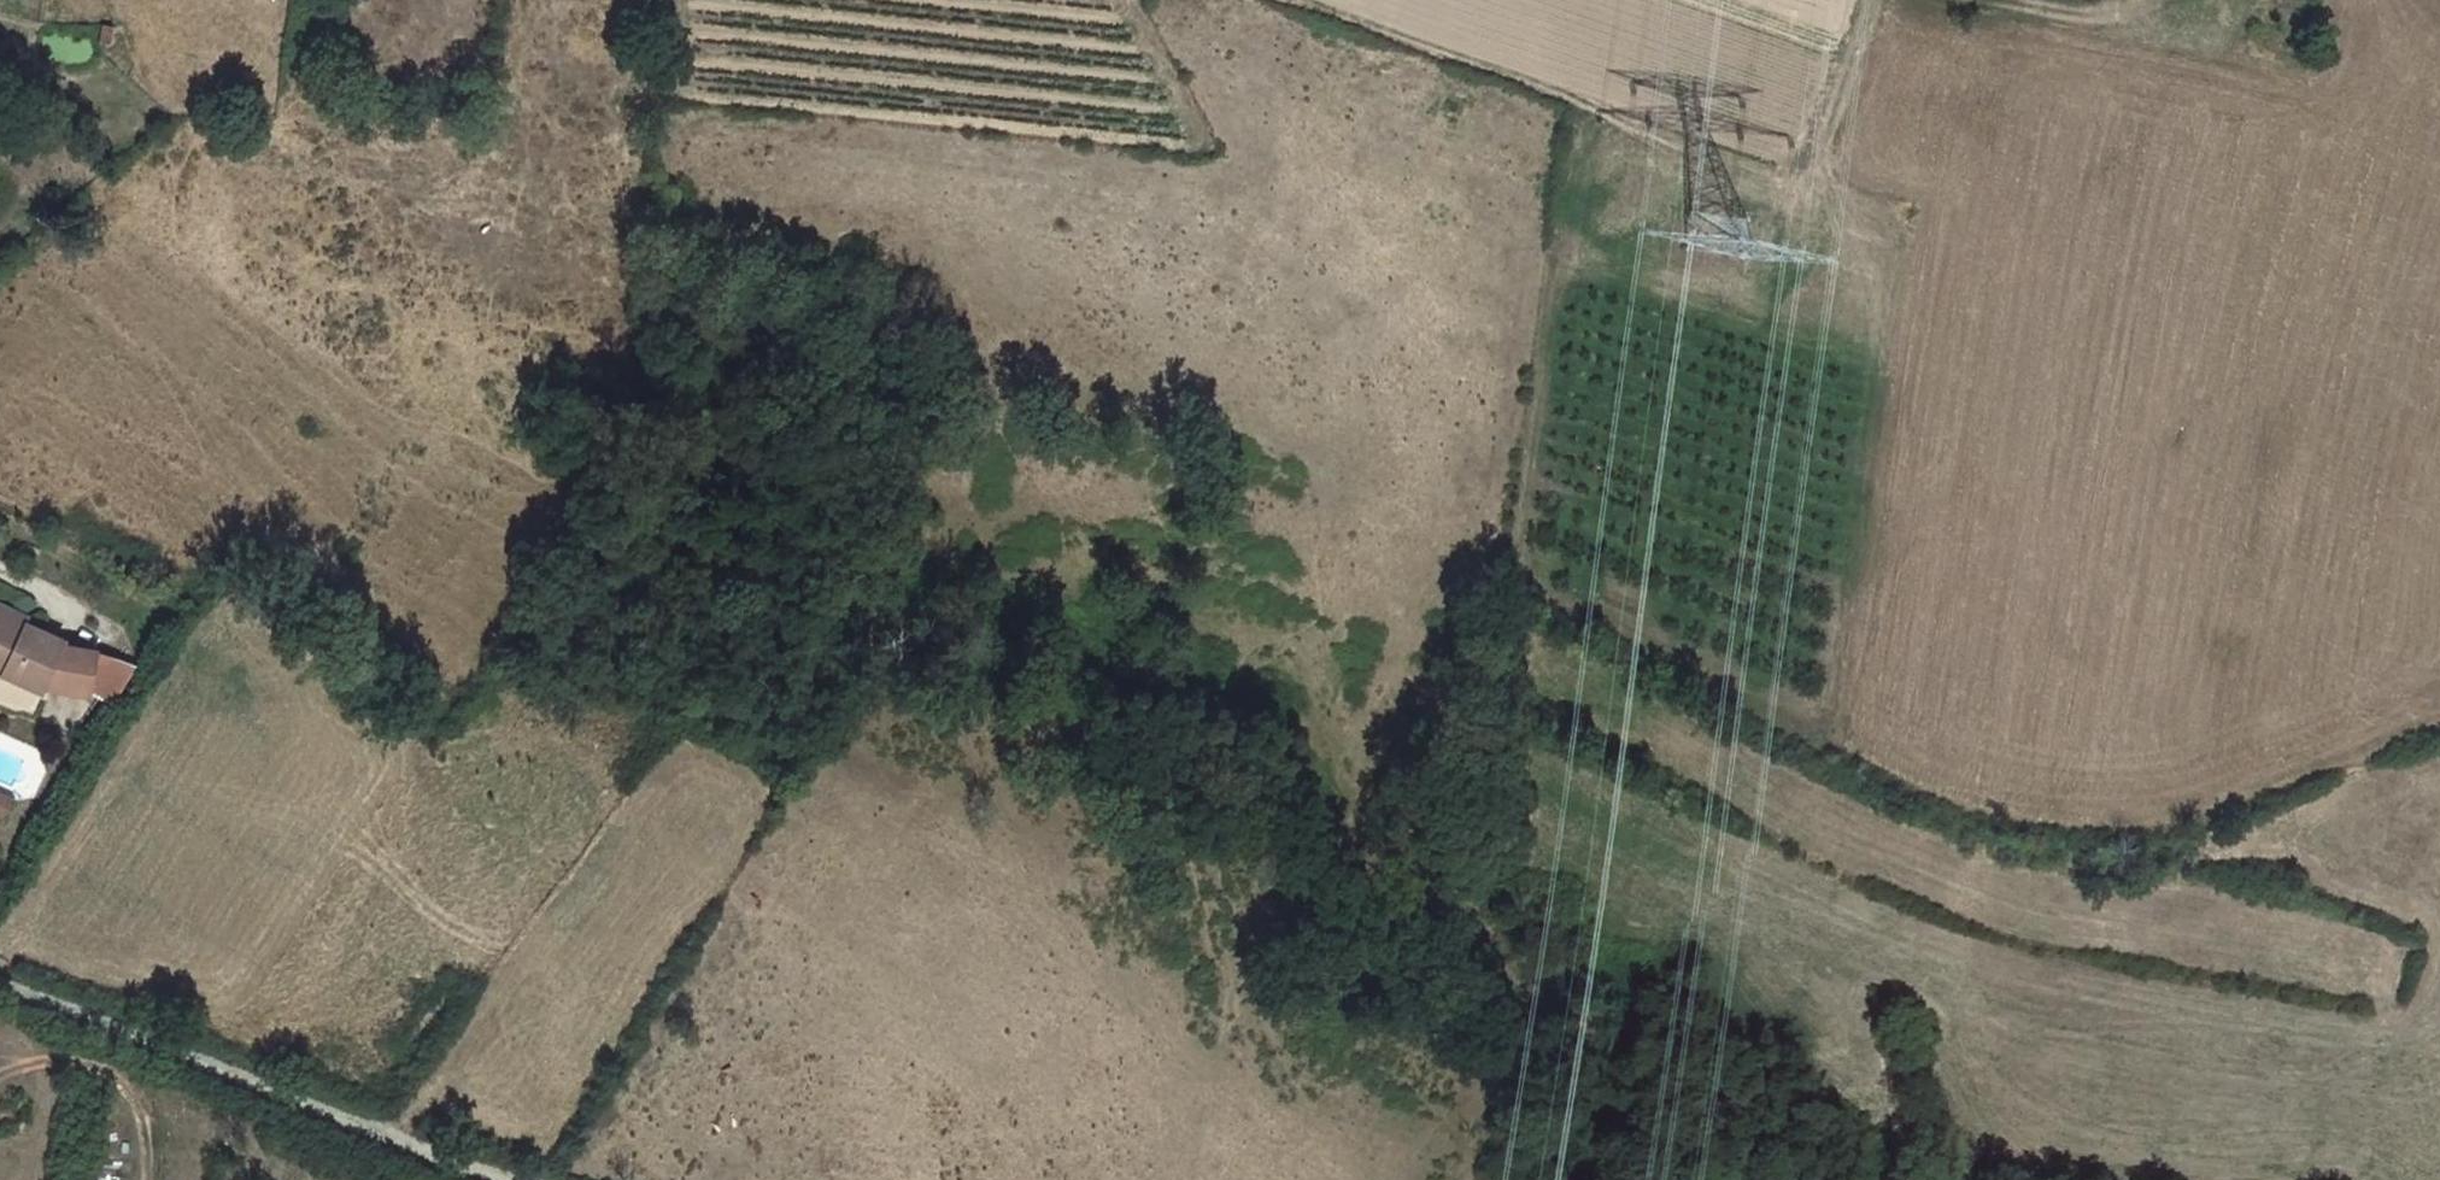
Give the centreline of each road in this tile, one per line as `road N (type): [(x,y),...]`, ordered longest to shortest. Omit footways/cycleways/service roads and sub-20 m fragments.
road 1 (residential): [(364,1134),(0,993)]
road 2 (track): [(364,1134),(513,1179)]

